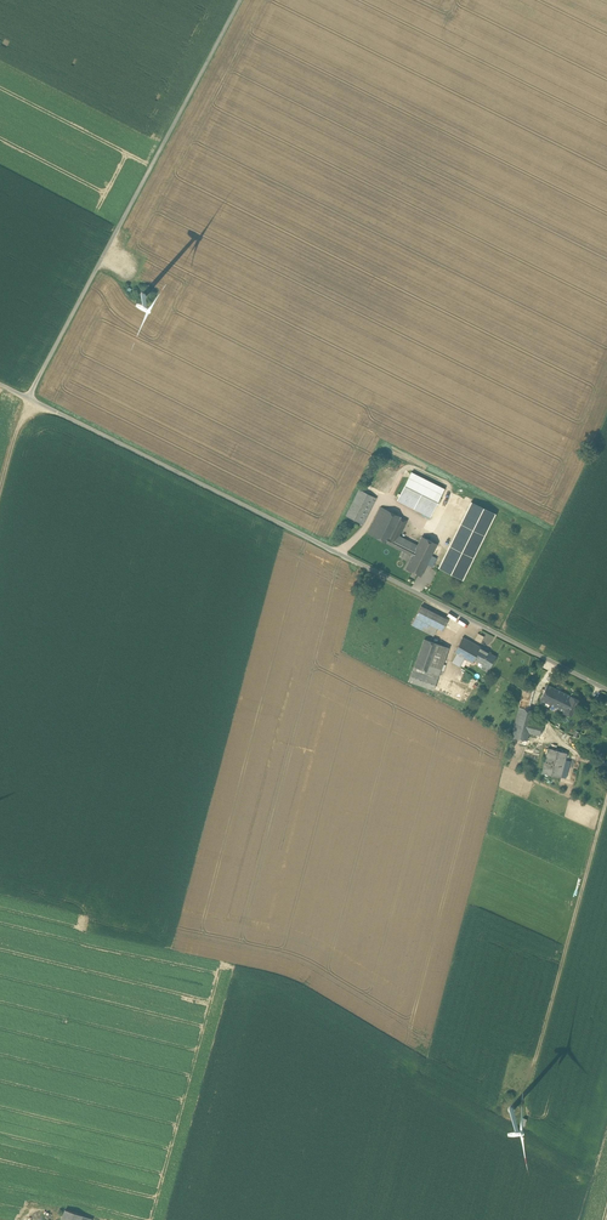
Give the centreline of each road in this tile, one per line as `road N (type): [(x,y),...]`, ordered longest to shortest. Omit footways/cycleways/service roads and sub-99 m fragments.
road 1 (unclassified): [(606,690),(28,397)]
road 2 (unclassified): [(28,397),(244,0)]

